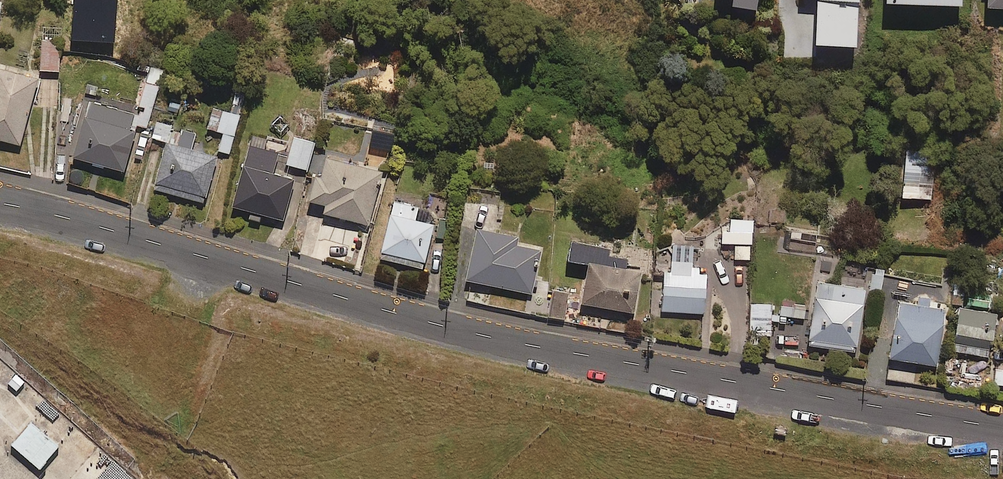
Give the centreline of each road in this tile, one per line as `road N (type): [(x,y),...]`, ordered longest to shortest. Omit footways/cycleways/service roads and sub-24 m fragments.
road 1 (residential): [(0,206),(67,217),(377,310),(577,355),(1002,426)]

